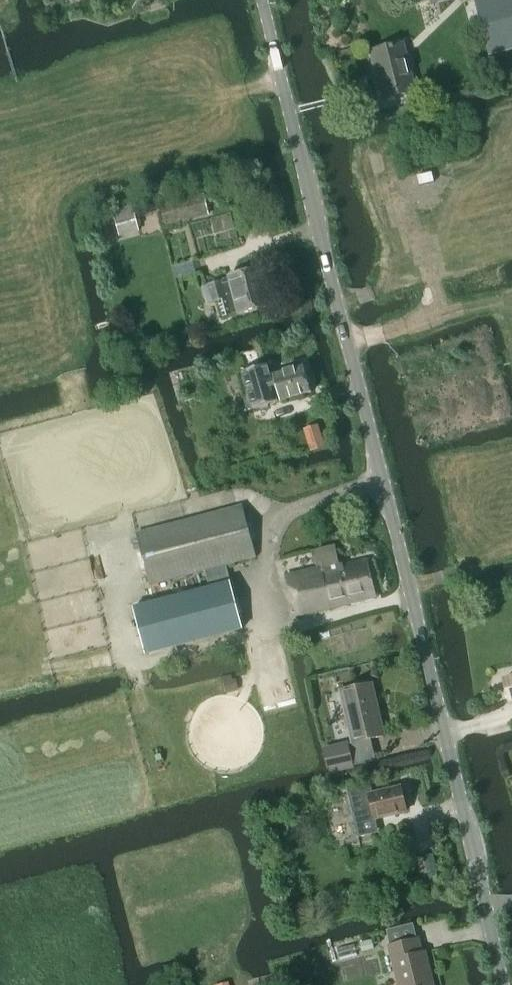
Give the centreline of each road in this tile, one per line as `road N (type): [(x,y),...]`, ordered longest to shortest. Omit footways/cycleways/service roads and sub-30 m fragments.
road 1 (tertiary): [(503,984),(261,0)]
road 2 (track): [(2,134),(281,81)]

